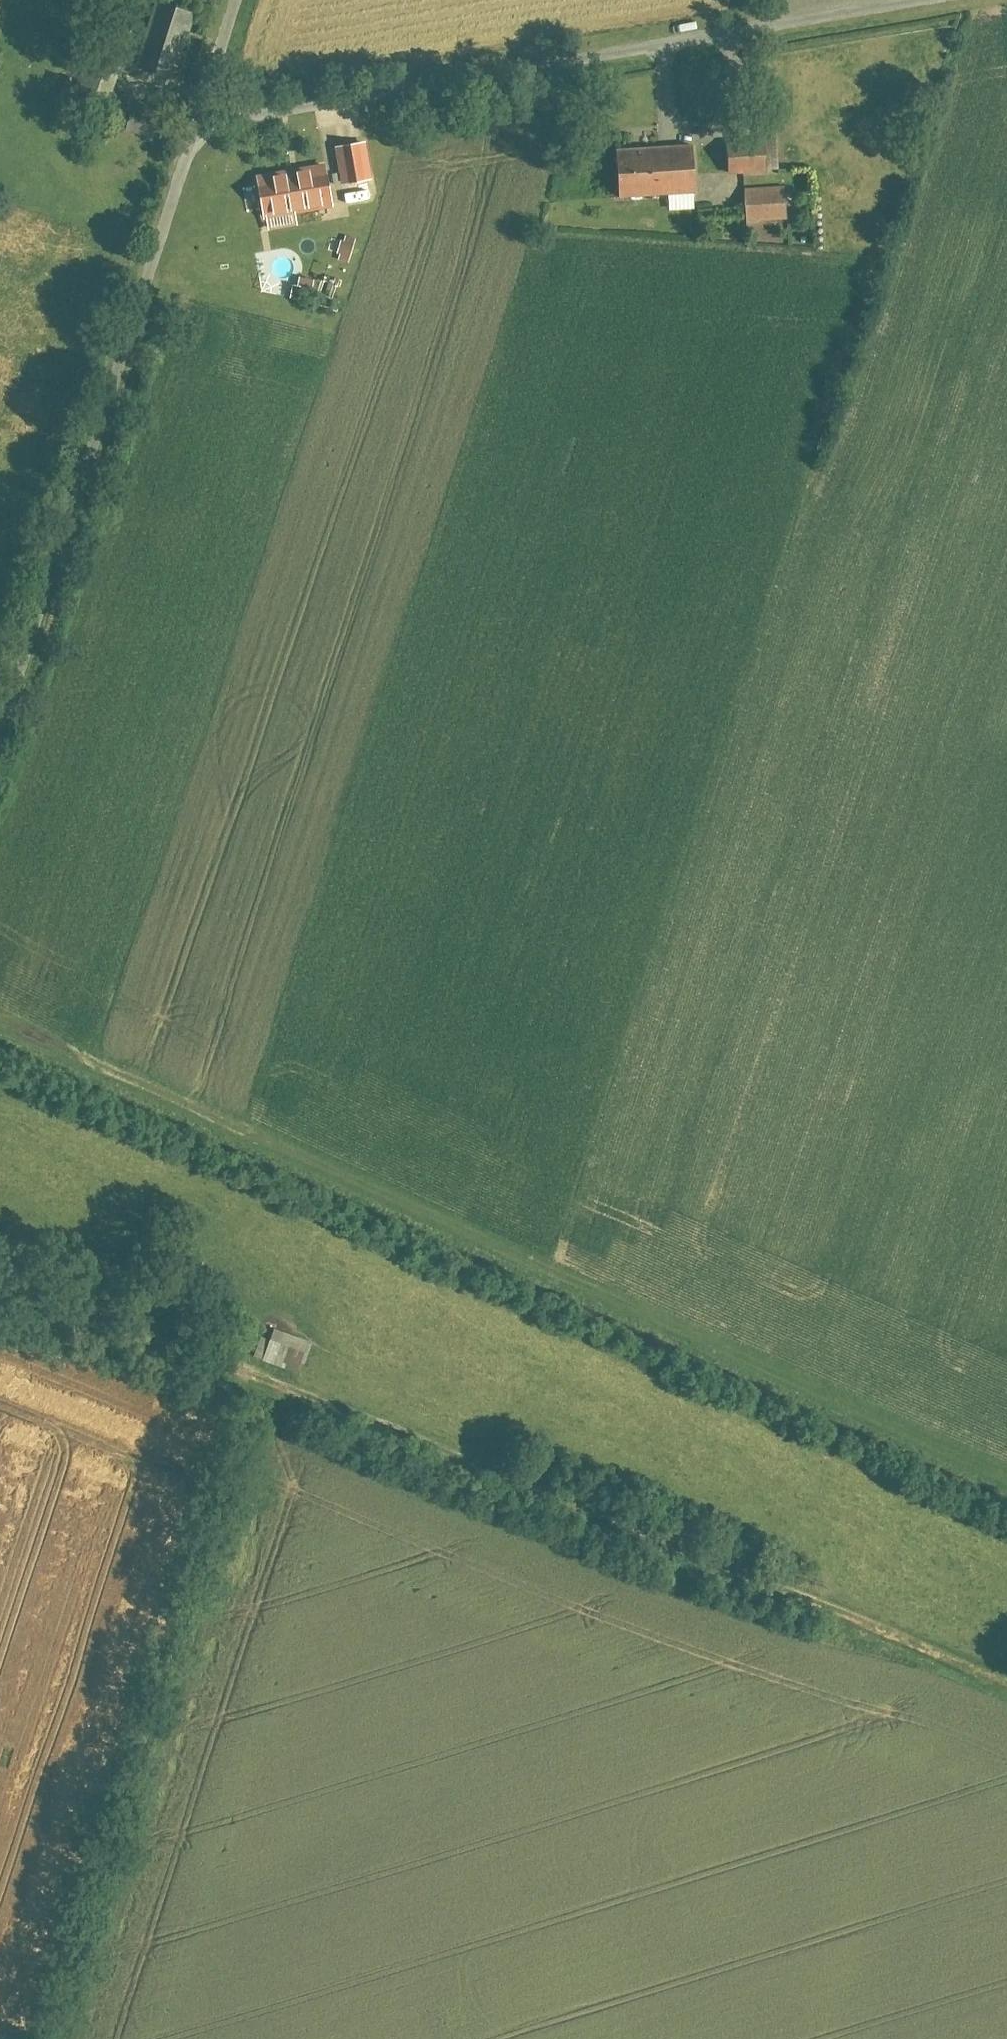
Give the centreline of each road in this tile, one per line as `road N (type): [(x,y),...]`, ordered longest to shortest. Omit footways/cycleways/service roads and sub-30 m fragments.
road 1 (track): [(0,1280),(1006,1674)]
road 2 (unclassified): [(205,114),(0,751)]
road 3 (unclassified): [(205,114),(853,0)]

